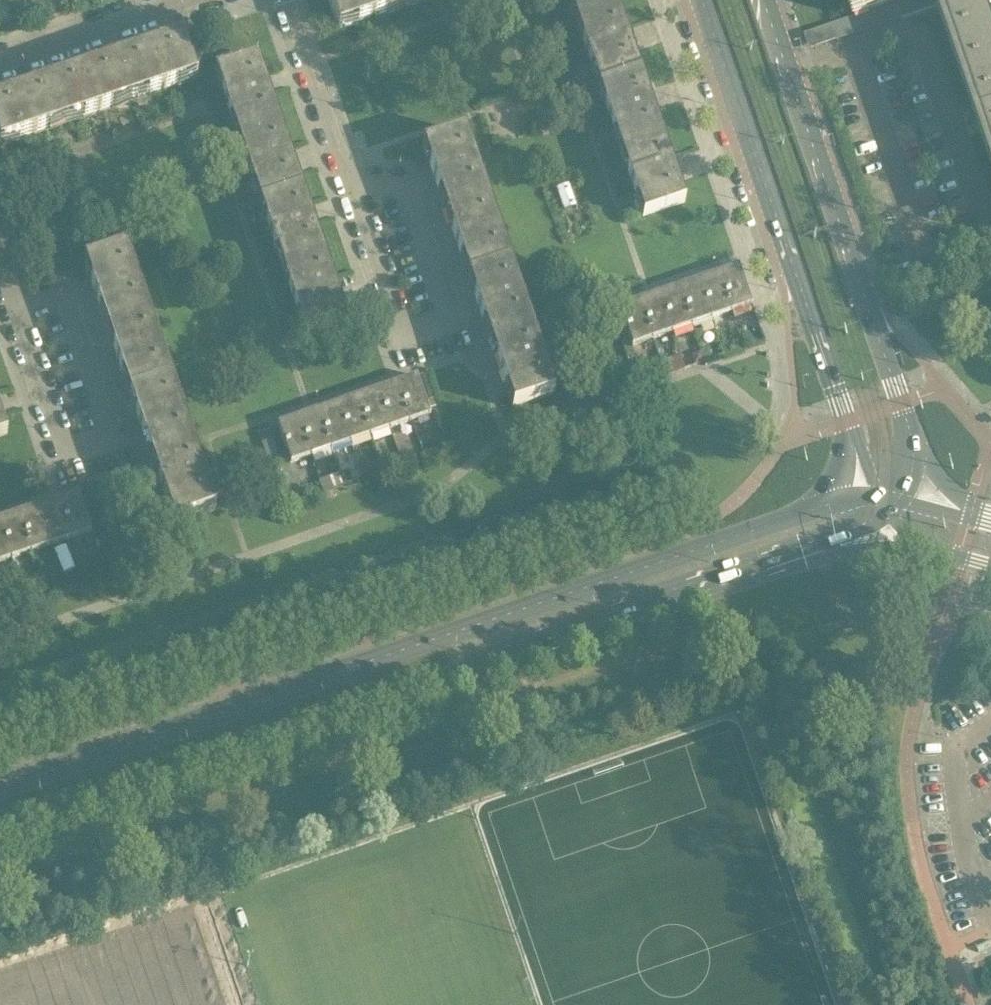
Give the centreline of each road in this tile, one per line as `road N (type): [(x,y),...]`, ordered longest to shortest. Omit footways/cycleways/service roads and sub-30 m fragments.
road 1 (tertiary): [(0,833),(806,557),(883,547)]
road 2 (tertiary): [(857,502),(0,787)]
road 3 (tertiary): [(701,0),(850,423),(857,502)]
road 4 (tertiary): [(906,503),(912,451),(906,403),(769,0)]
road 5 (residential): [(12,298),(67,304),(111,434),(63,450)]
road 6 (residential): [(450,319),(402,334),(353,186)]
road 7 (residential): [(353,186),(287,0)]
road 8 (residential): [(0,64),(185,0)]
road 9 (residential): [(63,450),(12,298)]
road 10 (residential): [(450,319),(406,191)]

